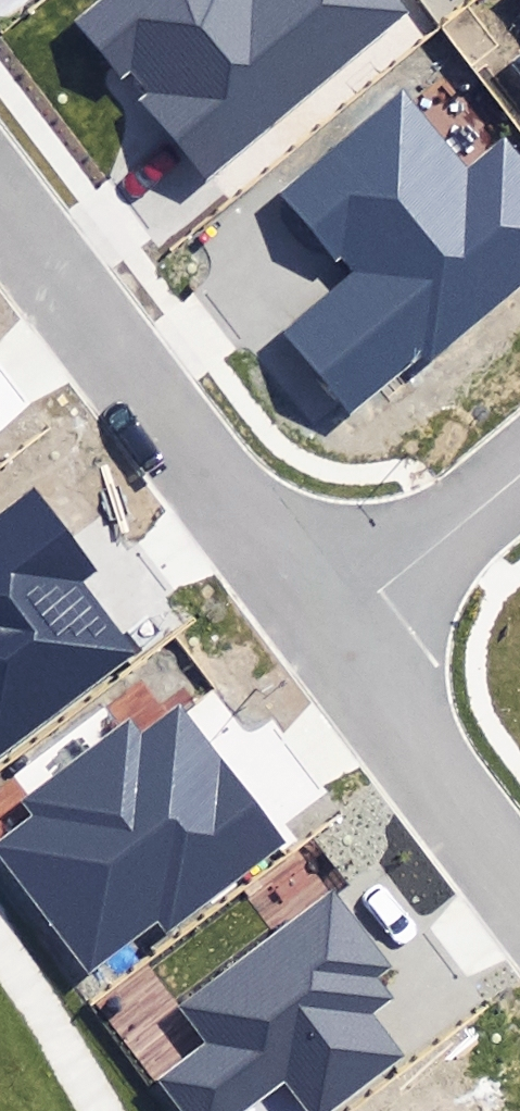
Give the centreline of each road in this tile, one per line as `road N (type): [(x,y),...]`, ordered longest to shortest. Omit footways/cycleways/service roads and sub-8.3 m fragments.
road 1 (residential): [(322,638),(0,201)]
road 2 (residential): [(519,888),(322,638)]
road 3 (residential): [(322,638),(519,475)]

